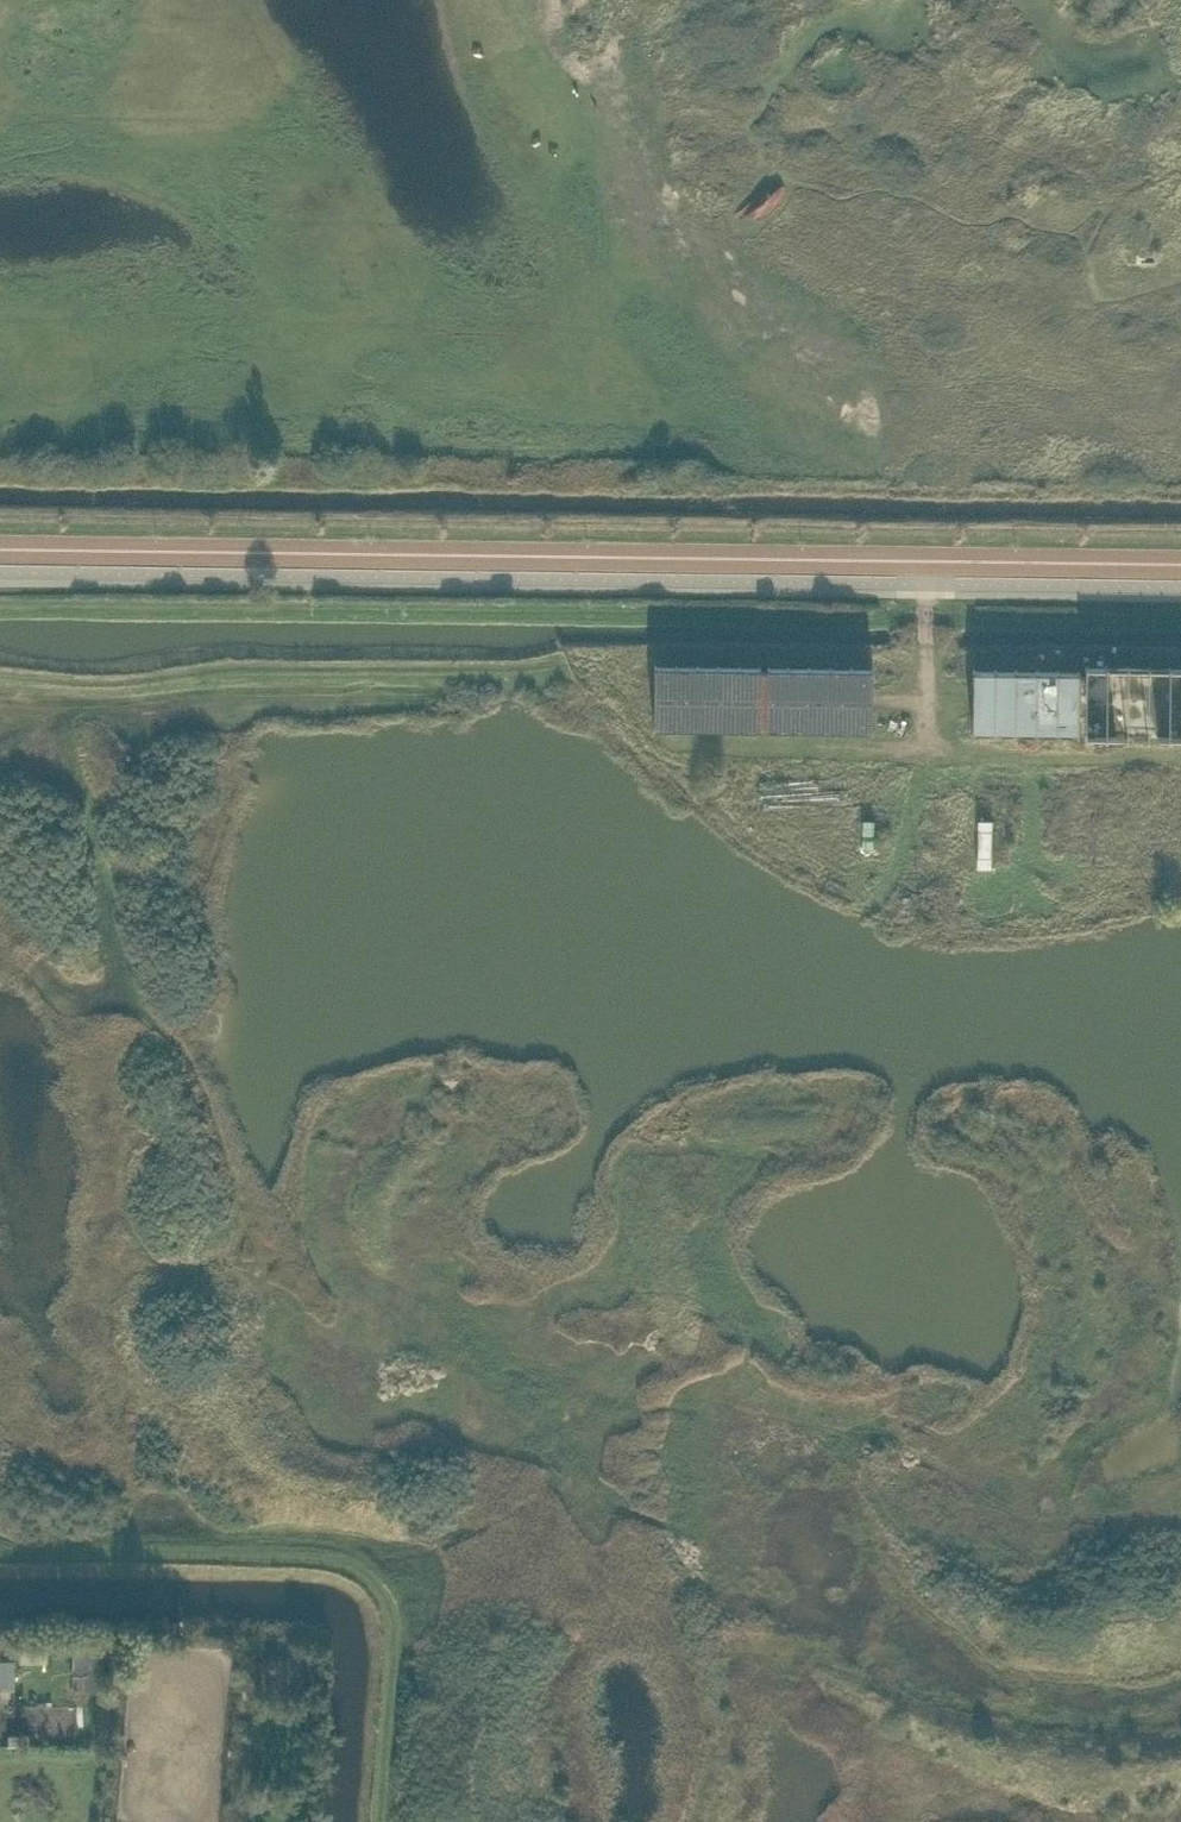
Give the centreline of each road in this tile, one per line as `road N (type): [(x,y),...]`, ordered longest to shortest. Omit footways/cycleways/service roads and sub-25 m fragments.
road 1 (unclassified): [(0,550),(1180,565)]
road 2 (track): [(386,1821),(404,1629),(387,1585),(328,1557),(288,1552),(0,1549)]
road 3 (track): [(0,678),(126,687),(227,670),(448,672),(596,664)]

